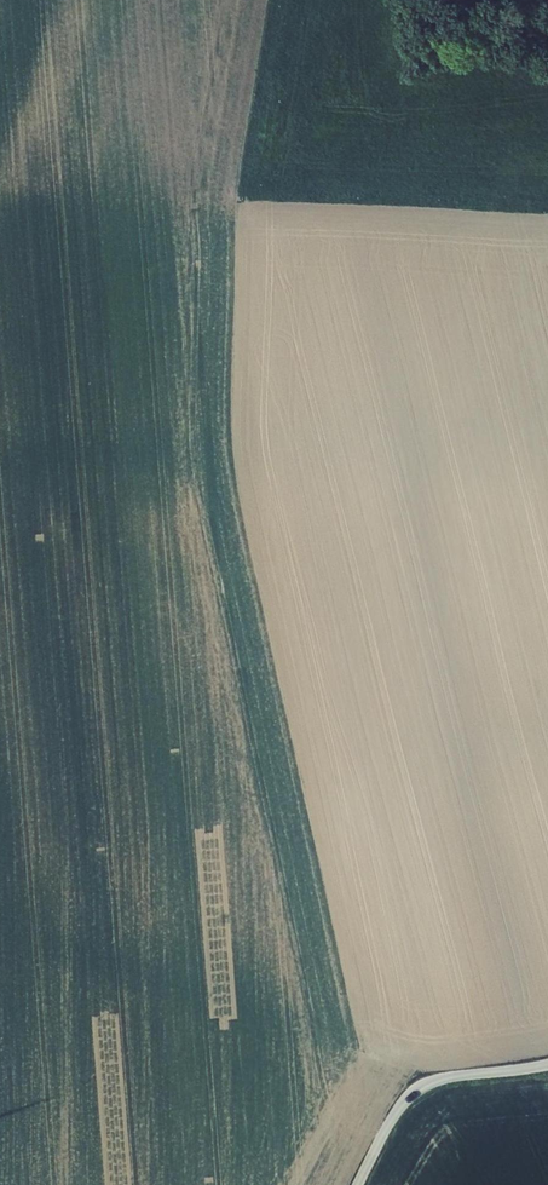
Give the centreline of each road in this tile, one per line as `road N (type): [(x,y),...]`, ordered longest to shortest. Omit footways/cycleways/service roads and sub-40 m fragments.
road 1 (unclassified): [(547,1064),(419,1089),(395,1113),(358,1184)]

